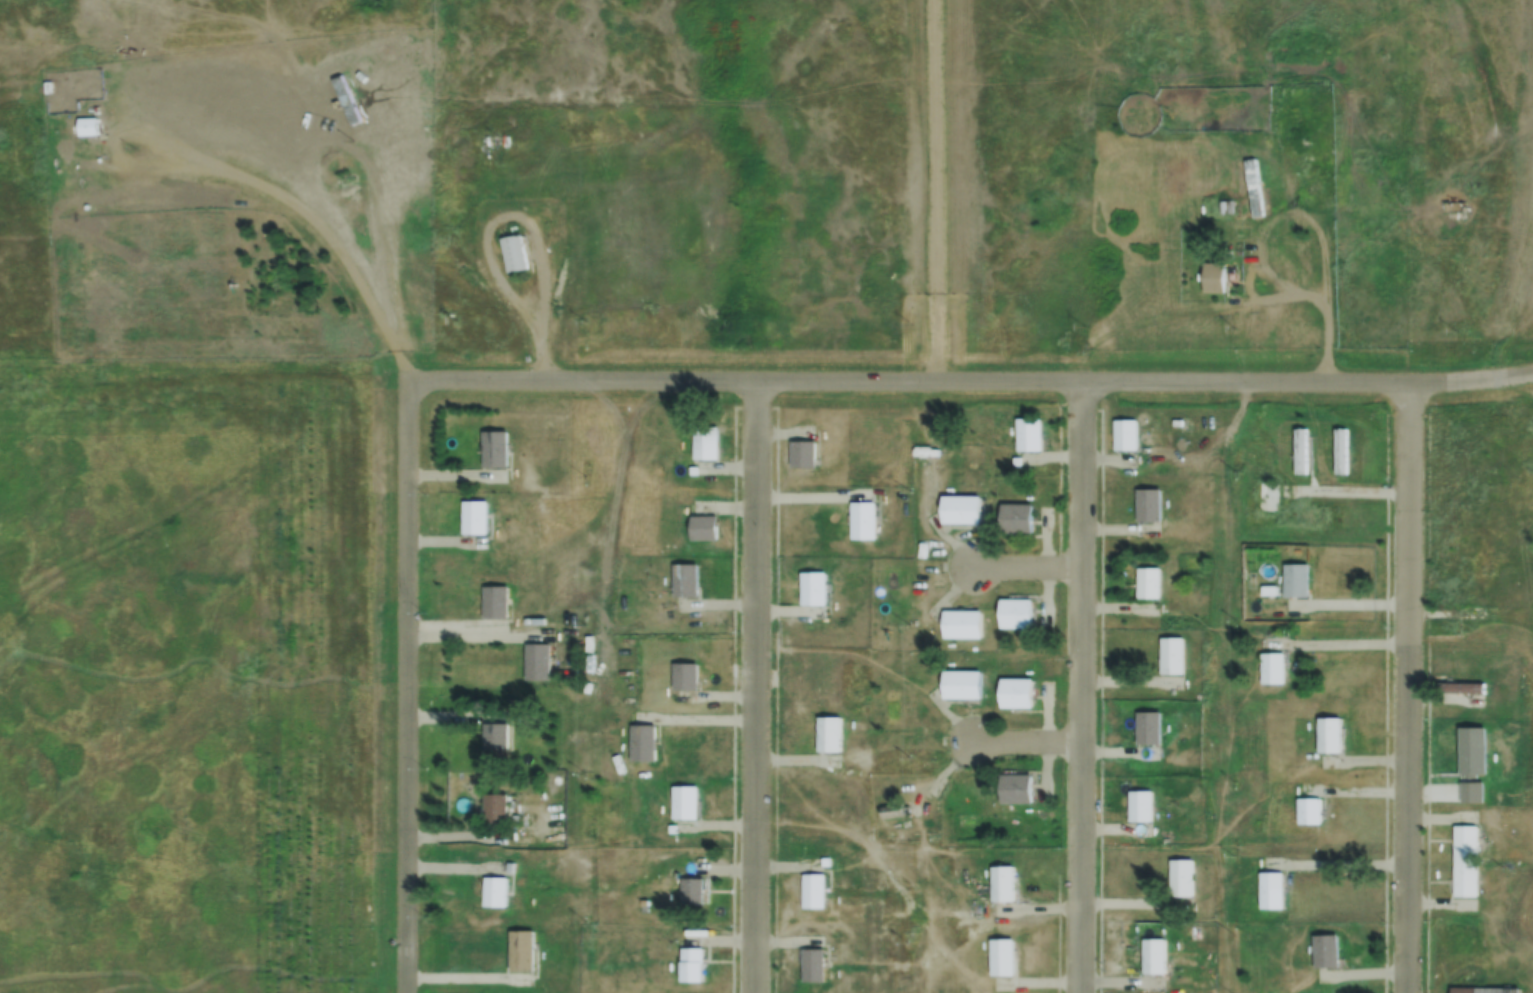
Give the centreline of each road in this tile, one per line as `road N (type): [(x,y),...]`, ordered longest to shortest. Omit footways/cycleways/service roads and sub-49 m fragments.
road 1 (residential): [(1532,377),(1451,384),(429,384),(407,412),(408,992)]
road 2 (residential): [(757,383),(753,992)]
road 3 (residential): [(1079,383),(1080,992)]
road 4 (residential): [(1408,384),(1406,992)]
road 5 (track): [(923,0),(939,383)]
road 6 (track): [(403,360),(376,180),(314,114),(287,68)]
road 7 (track): [(921,992),(915,919),(871,852),(855,836),(754,816)]
road 8 (track): [(1494,382),(1526,259),(1532,120)]

